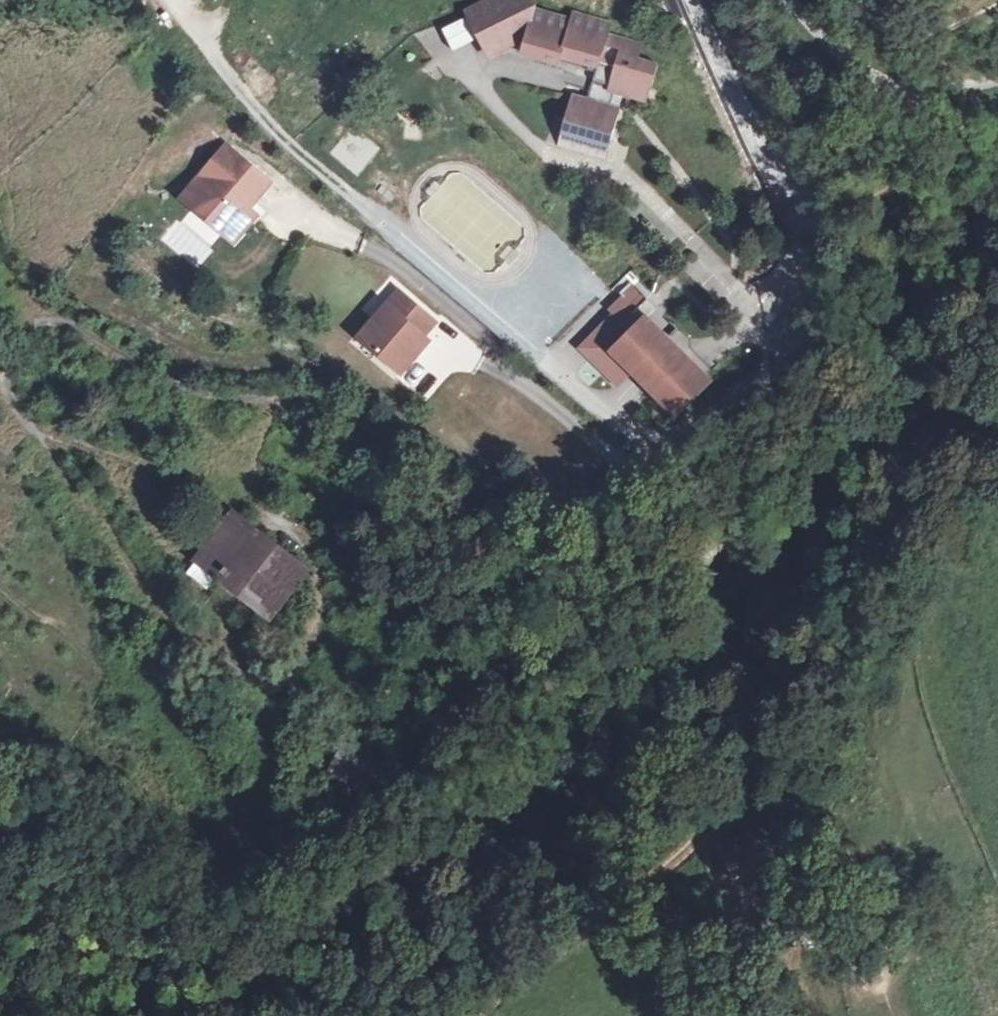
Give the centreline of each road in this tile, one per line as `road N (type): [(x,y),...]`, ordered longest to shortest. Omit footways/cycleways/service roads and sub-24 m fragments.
road 1 (track): [(483,1015),(572,934),(666,875),(765,760),(805,640),(806,524),(773,500),(674,544),(584,561),(558,538),(576,499)]
road 2 (residential): [(693,0),(800,243),(791,309),(771,363),(693,442),(576,499)]
road 3 (unclassified): [(787,0),(829,44),(908,83),(997,78)]

